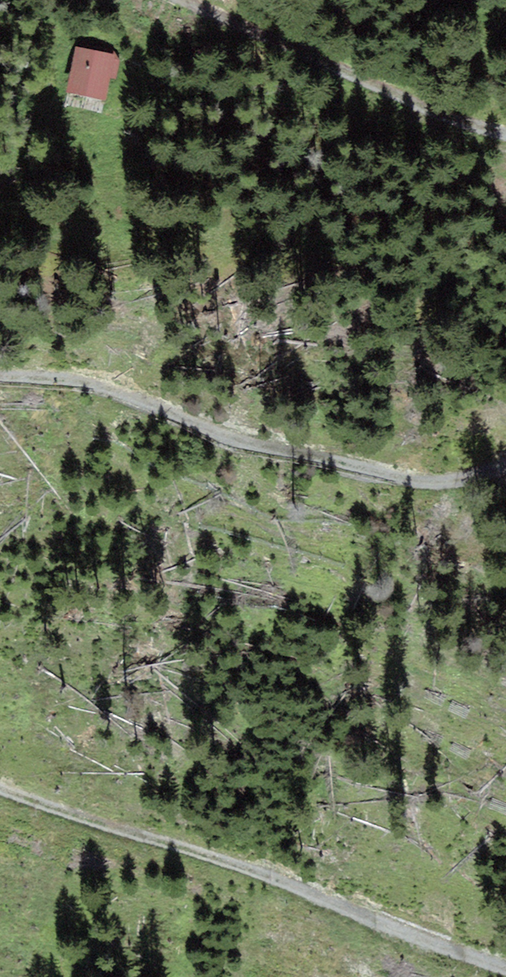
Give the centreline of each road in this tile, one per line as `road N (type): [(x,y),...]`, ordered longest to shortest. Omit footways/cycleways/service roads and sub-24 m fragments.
road 1 (track): [(505,963),(0,783)]
road 2 (track): [(0,376),(464,485),(505,472)]
road 3 (track): [(505,125),(477,123),(198,0)]

